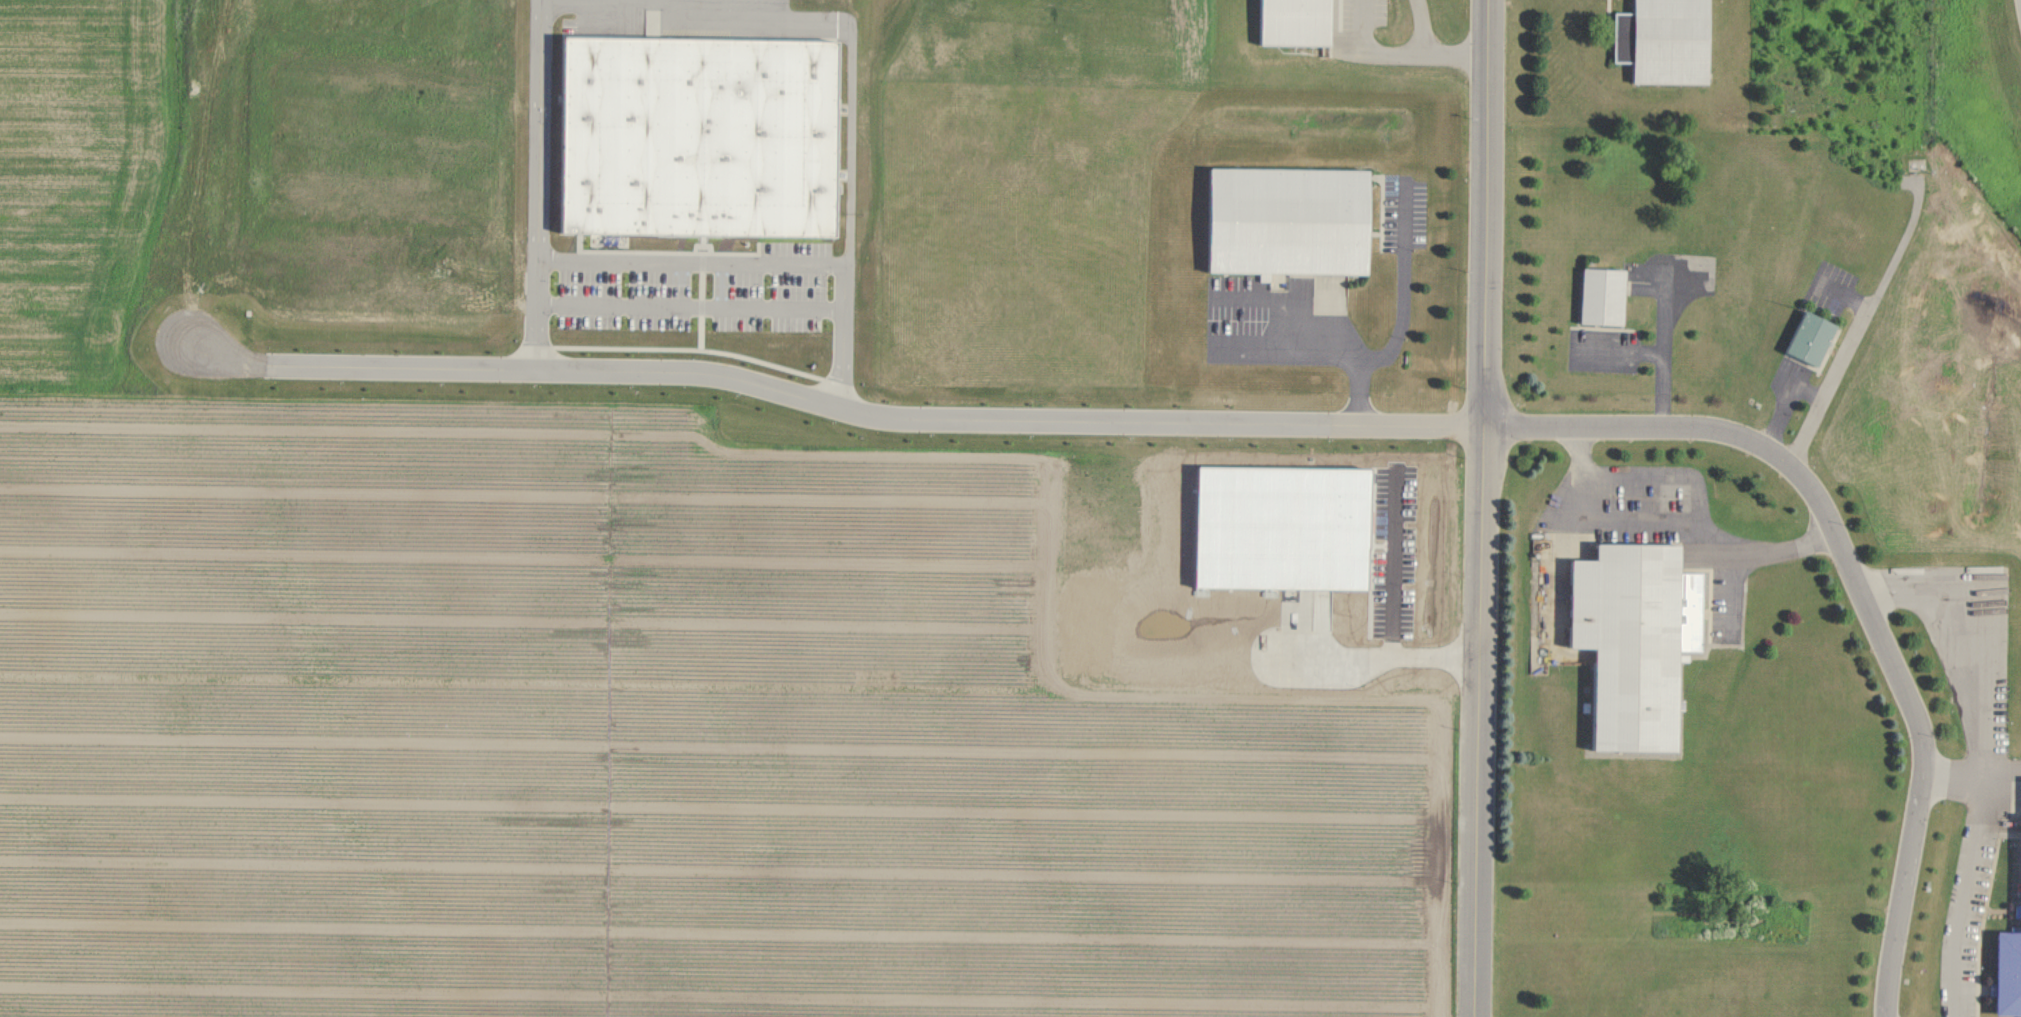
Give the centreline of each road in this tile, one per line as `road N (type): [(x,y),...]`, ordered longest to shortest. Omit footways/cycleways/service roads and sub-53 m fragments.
road 1 (residential): [(1490,0),(1475,1016)]
road 2 (residential): [(1889,1016),(1925,781),(1922,734),(1810,484),(1730,430),(1483,425)]

